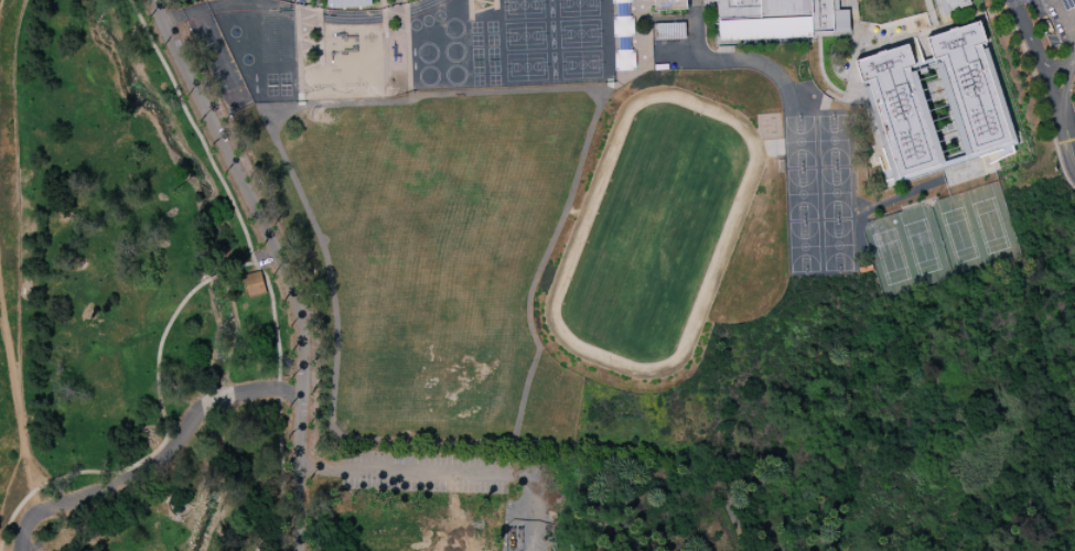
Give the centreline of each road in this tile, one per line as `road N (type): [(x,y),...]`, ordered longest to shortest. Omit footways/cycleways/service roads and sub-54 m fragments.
road 1 (residential): [(299,550),(305,352),(294,290),(155,0)]

